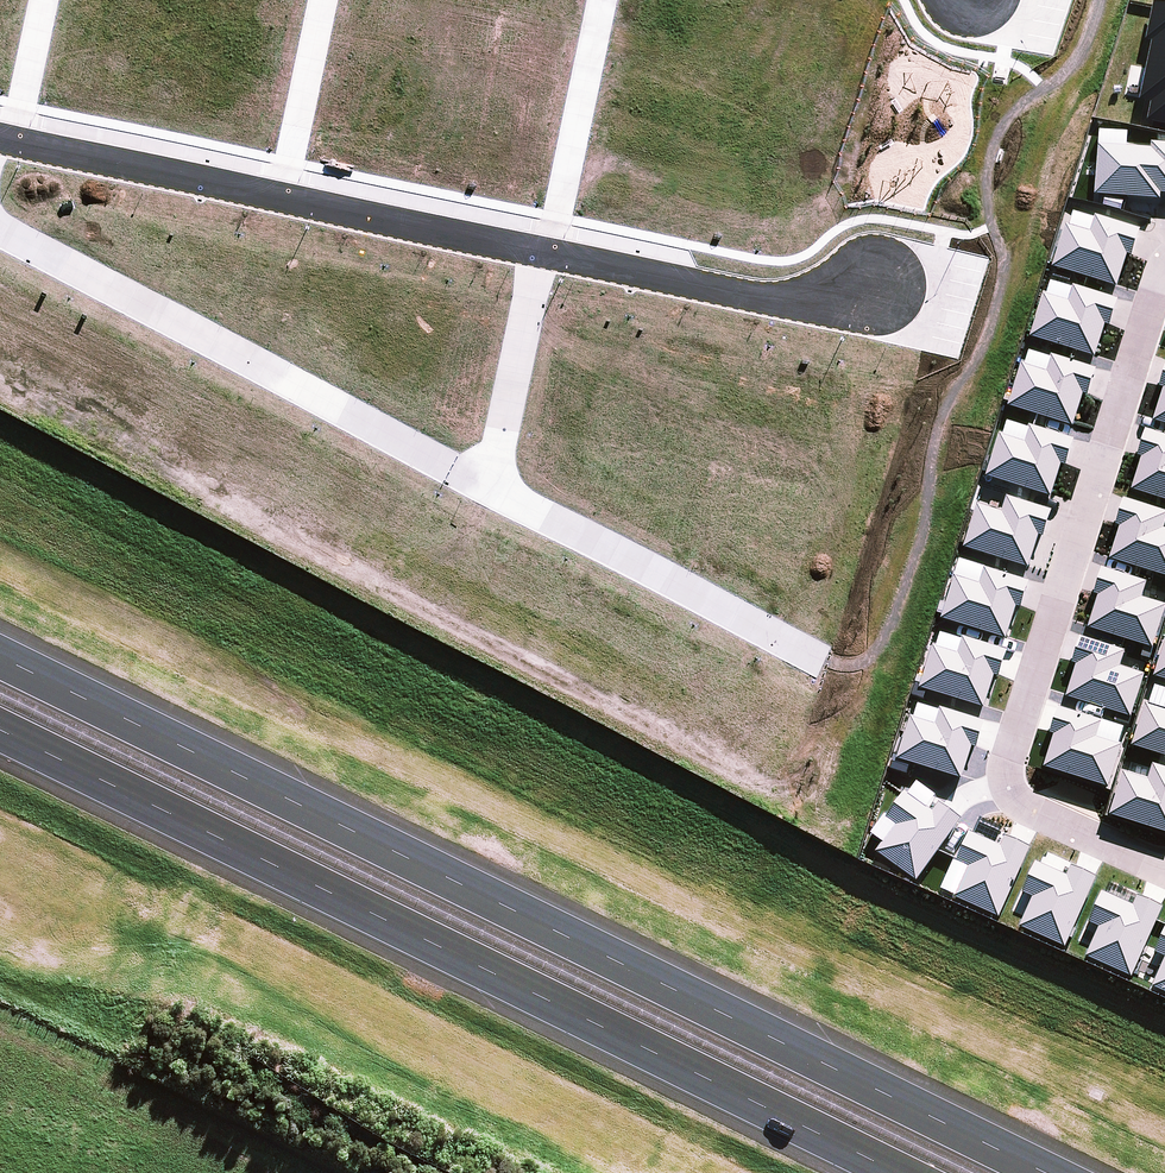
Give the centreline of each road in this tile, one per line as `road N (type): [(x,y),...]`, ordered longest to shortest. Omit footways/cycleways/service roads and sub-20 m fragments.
road 1 (motorway): [(0,662),(1038,1172)]
road 2 (motorway): [(889,1172),(0,734)]
road 3 (residential): [(1164,868),(1033,811),(1005,779),(1164,266)]
road 4 (residential): [(487,477),(0,218)]
road 5 (residential): [(827,656),(487,477)]
road 6 (residential): [(551,251),(802,303),(876,287)]
road 7 (residential): [(16,141),(284,197)]
road 8 (residential): [(284,197),(542,250)]
road 9 (residential): [(551,251),(603,0)]
road 10 (residential): [(542,250),(487,477)]
road 11 (residential): [(284,197),(324,0)]
road 12 (residential): [(16,141),(41,0)]

